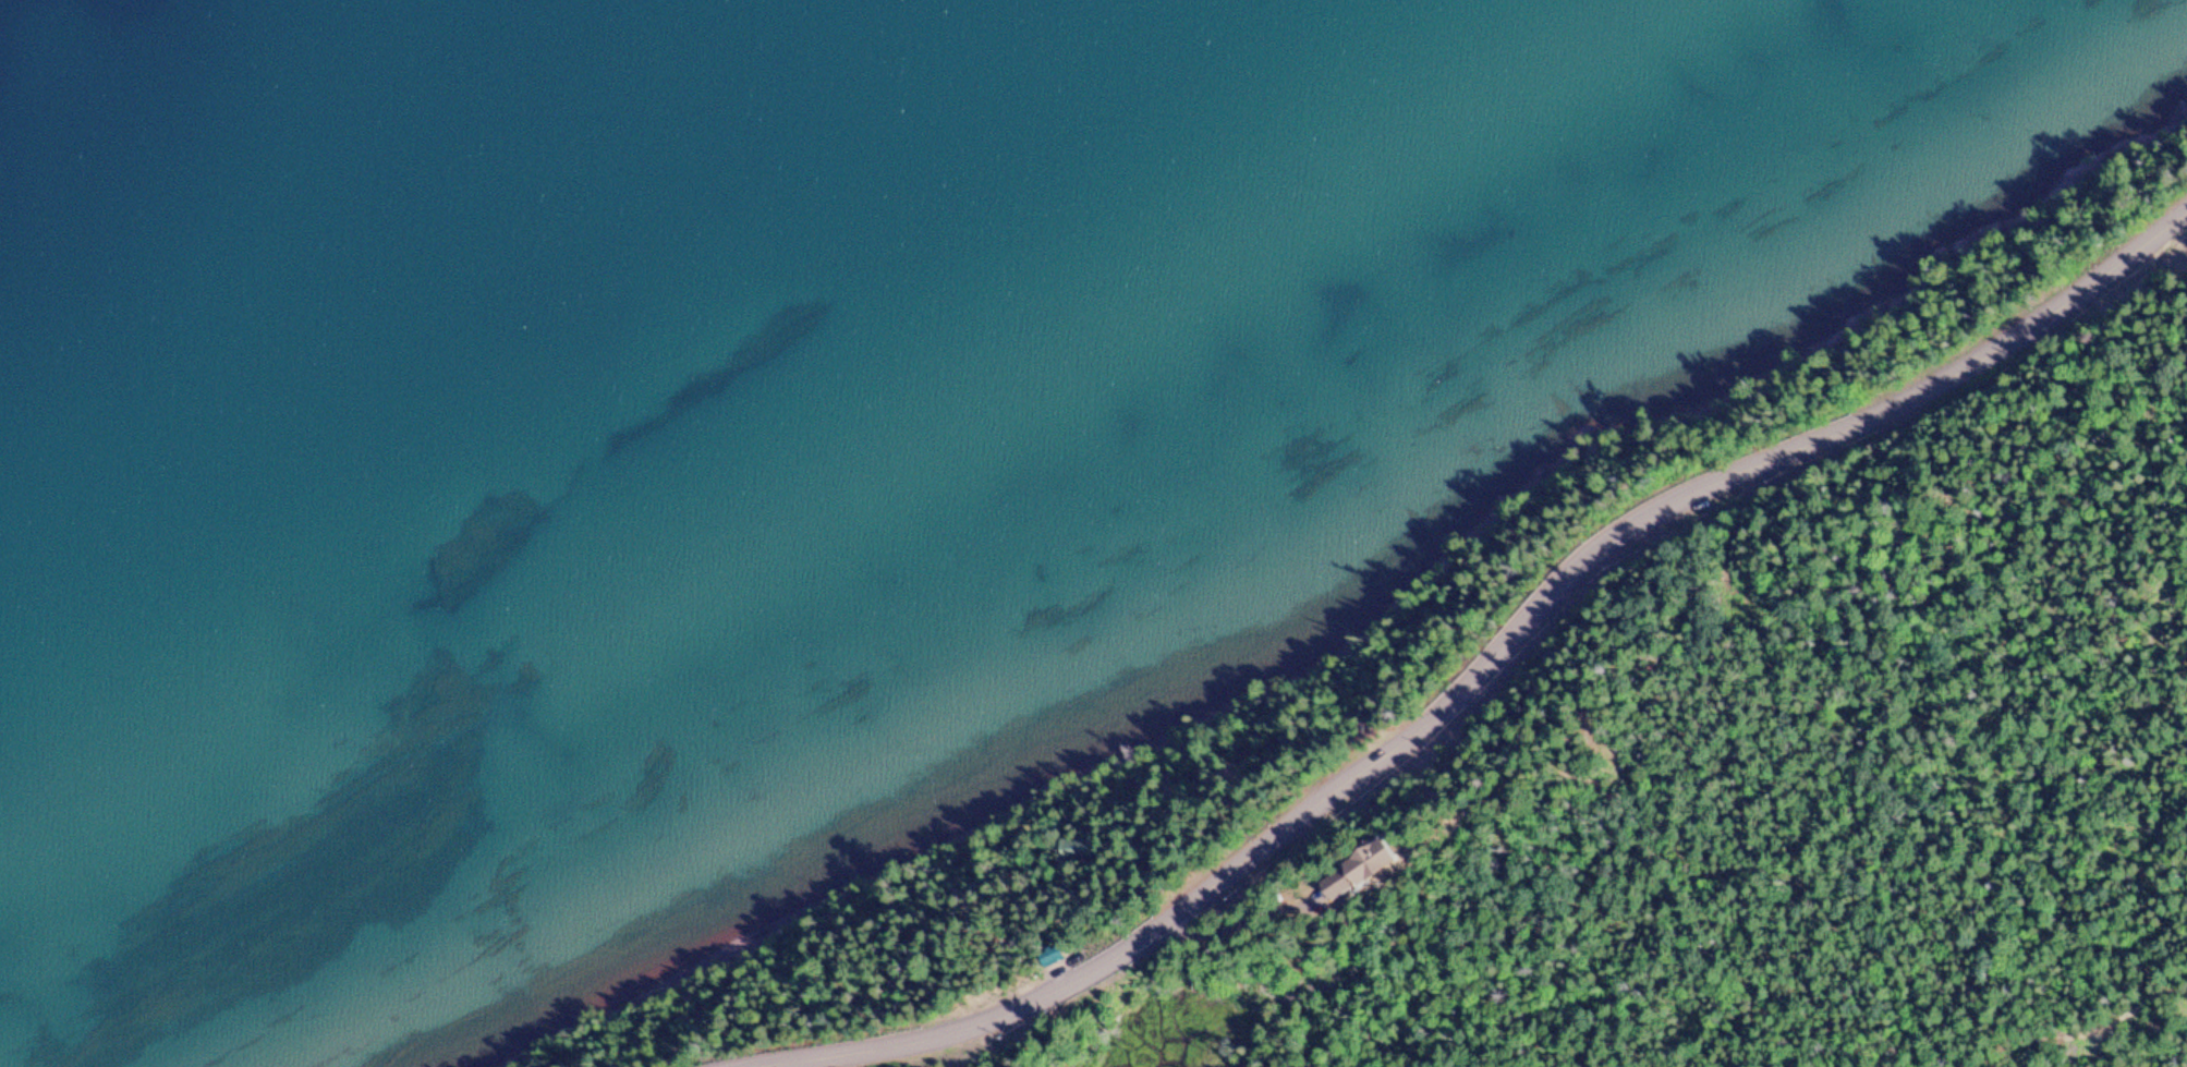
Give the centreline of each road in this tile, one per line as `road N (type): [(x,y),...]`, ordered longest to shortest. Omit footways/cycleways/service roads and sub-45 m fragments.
road 1 (tertiary): [(783,1066),(949,1041),(1162,946),(1336,789),(1399,752),(1580,560),(1643,517),(1928,385),(2026,330),(2186,218)]

